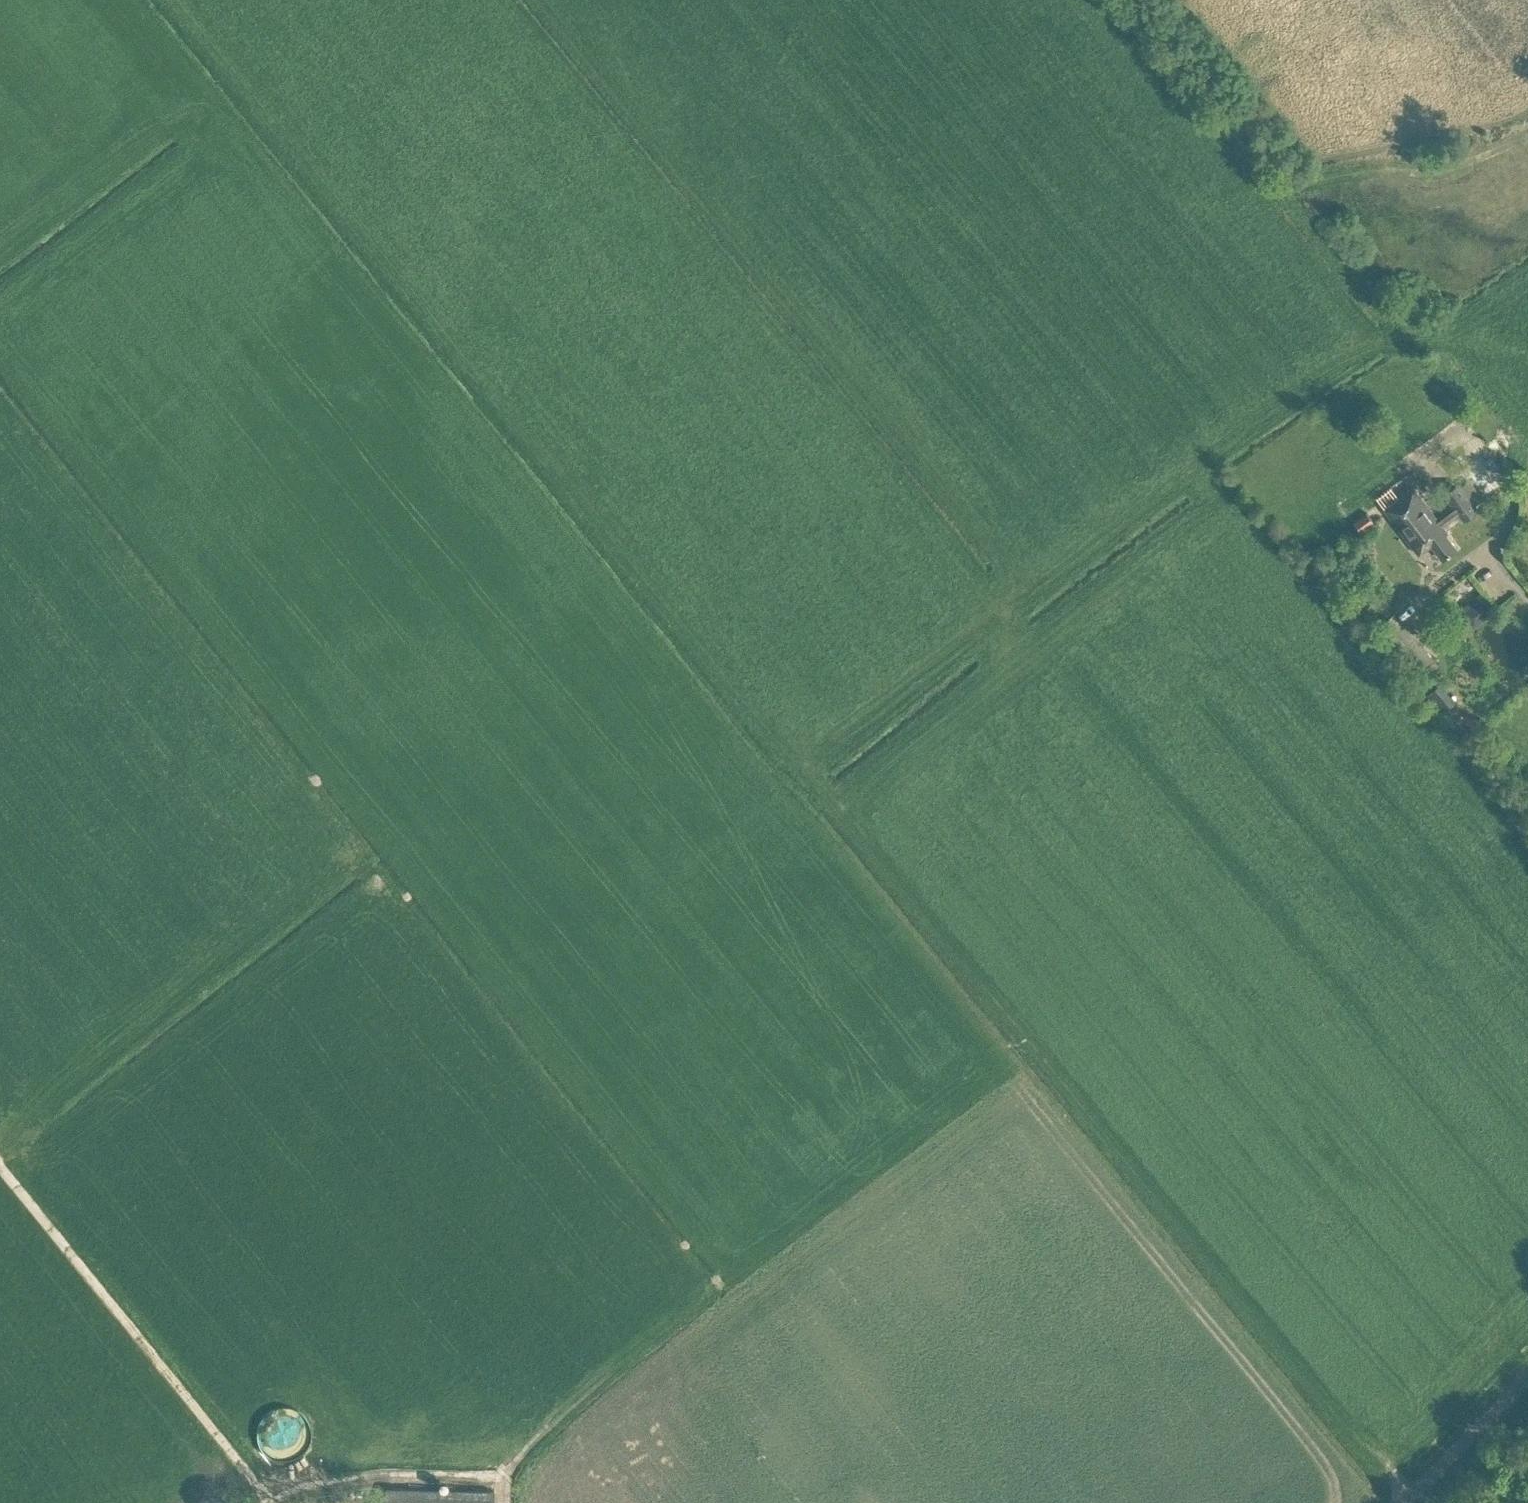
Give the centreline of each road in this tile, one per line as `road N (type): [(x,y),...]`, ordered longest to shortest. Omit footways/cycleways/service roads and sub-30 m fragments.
road 1 (track): [(1122,0),(1274,182)]
road 2 (unclassified): [(1390,1502),(1527,1362)]

